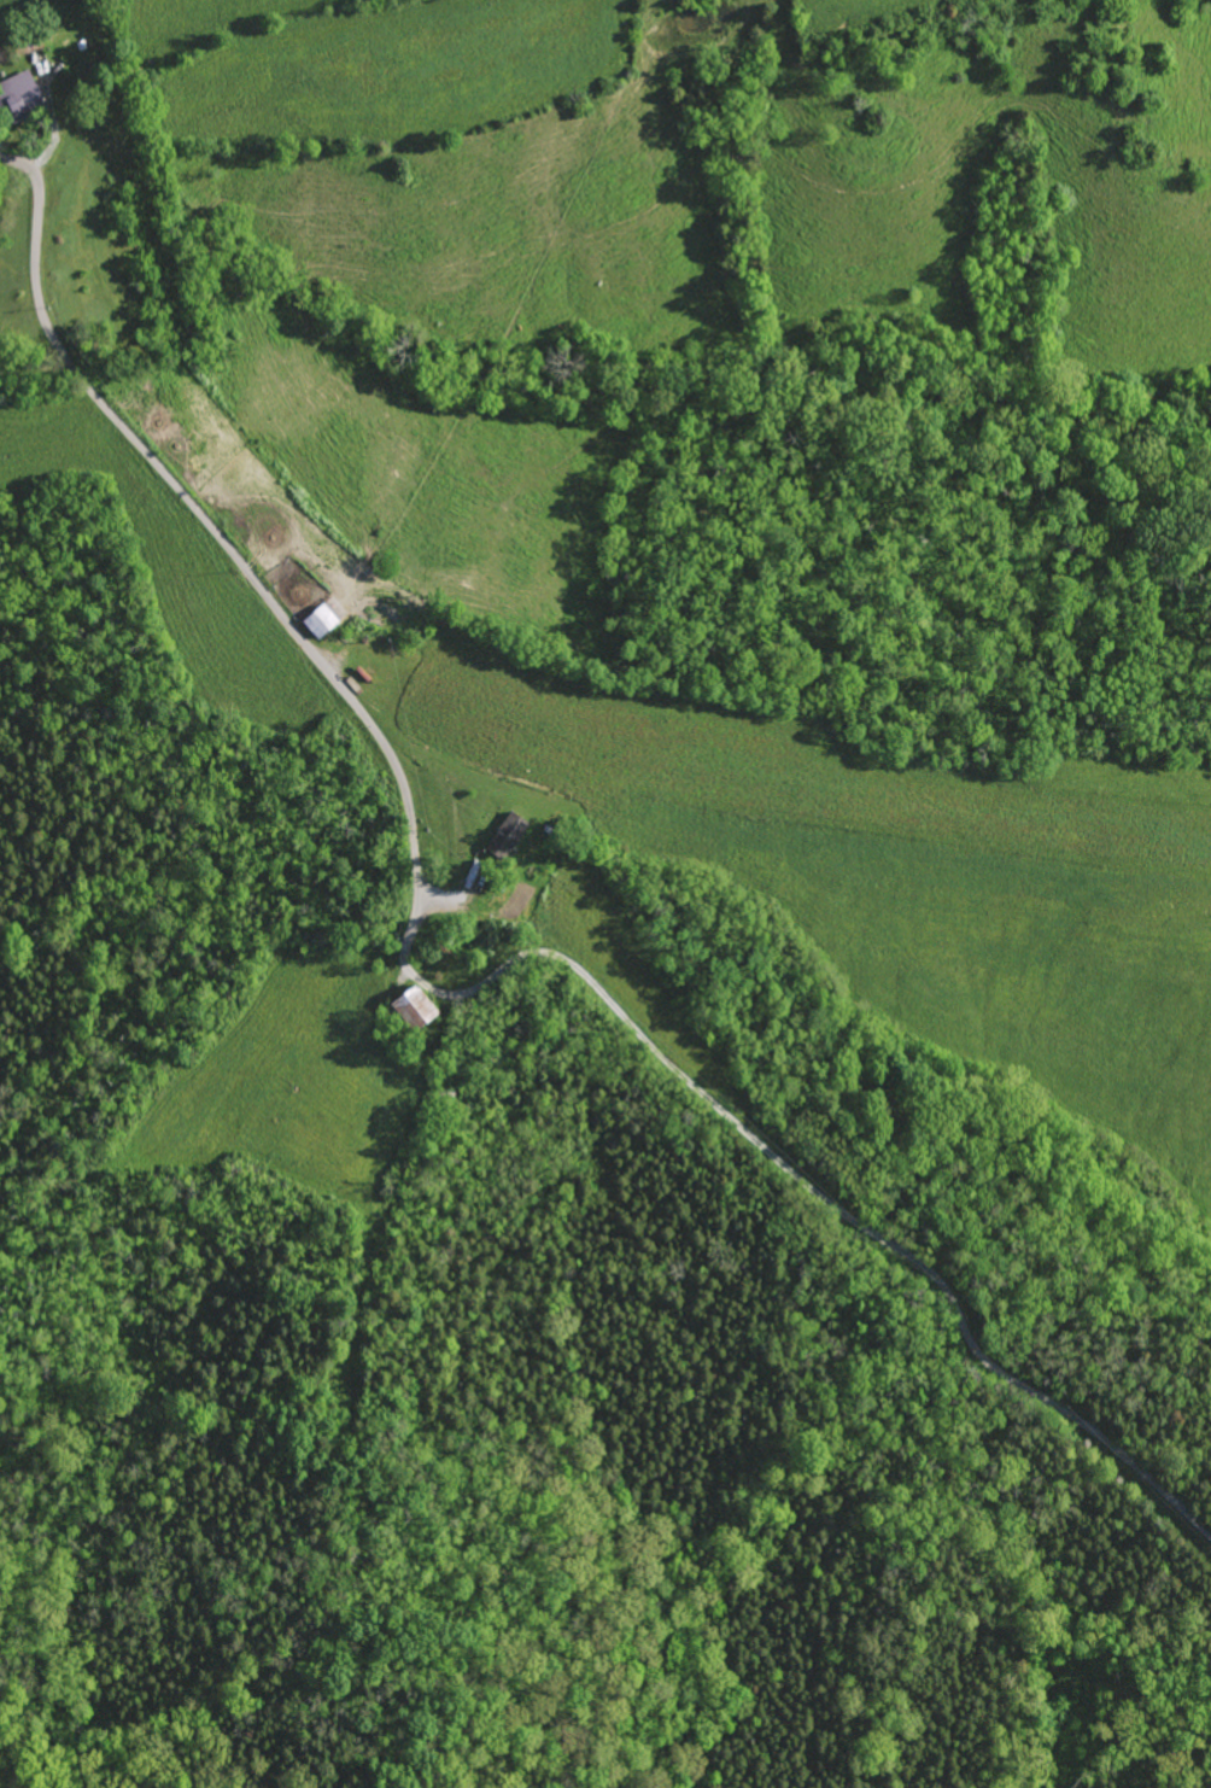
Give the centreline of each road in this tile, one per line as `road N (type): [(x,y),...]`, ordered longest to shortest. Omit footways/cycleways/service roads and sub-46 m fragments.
road 1 (residential): [(1210,1539),(1125,1460),(991,1365),(930,1266),(862,1227),(656,1050),(577,964)]
road 2 (residential): [(338,606),(317,615),(304,635),(298,623),(287,623),(76,373),(39,290),(40,189),(30,170),(2,157)]
road 3 (residential): [(420,887),(405,793),(390,755),(287,623)]
road 4 (residential): [(577,964),(530,952),(467,994),(443,994),(417,981),(404,958),(420,887)]

